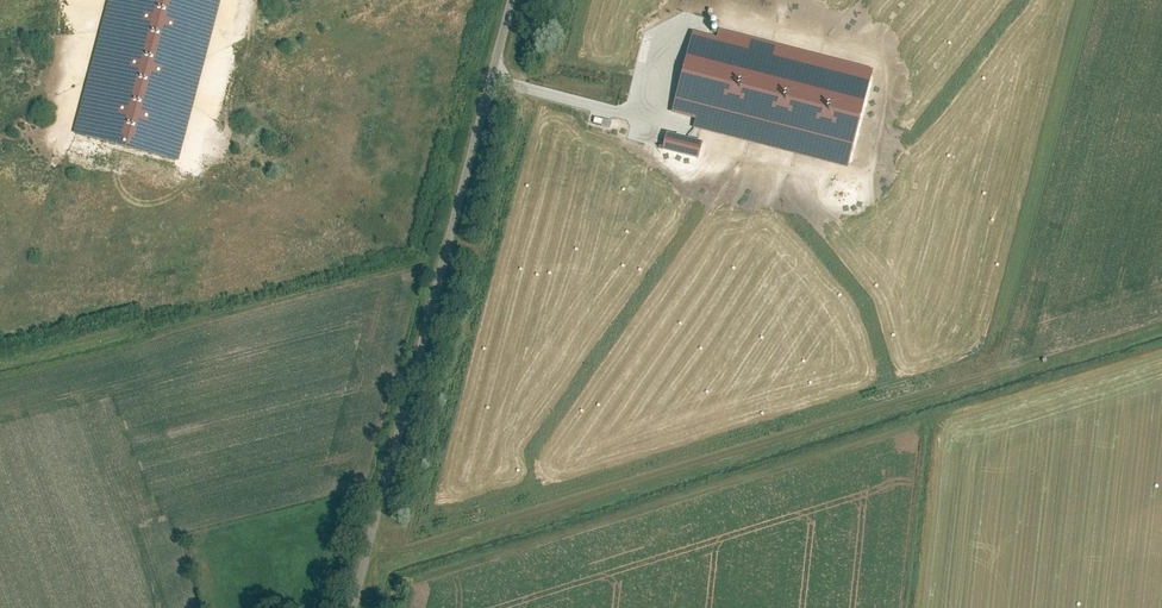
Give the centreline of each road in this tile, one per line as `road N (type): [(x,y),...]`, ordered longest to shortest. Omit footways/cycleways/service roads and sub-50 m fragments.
road 1 (unclassified): [(514,0),(355,607)]

